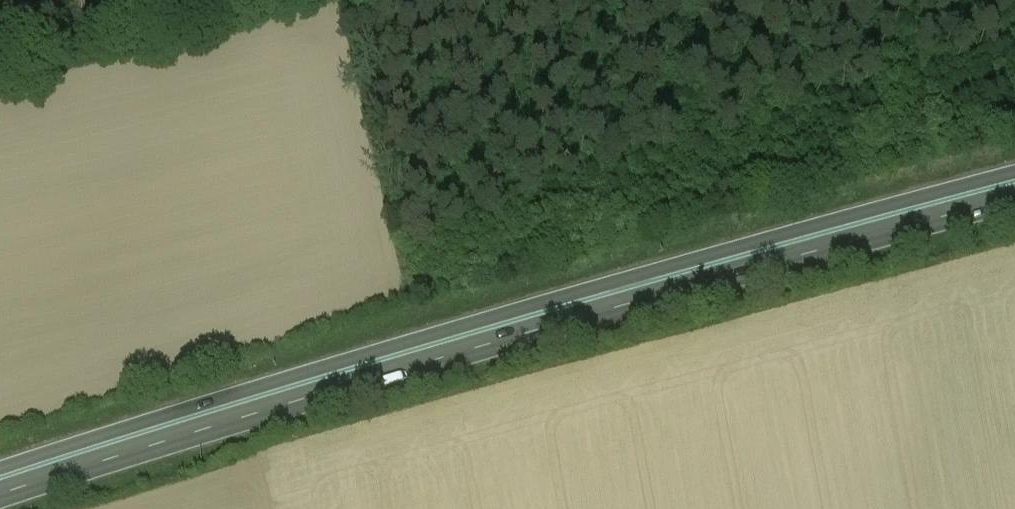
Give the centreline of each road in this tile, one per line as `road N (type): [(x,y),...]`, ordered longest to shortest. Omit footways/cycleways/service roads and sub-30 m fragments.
road 1 (trunk): [(0,495),(541,322),(1014,192)]
road 2 (trunk): [(1014,186),(186,410),(0,470)]

